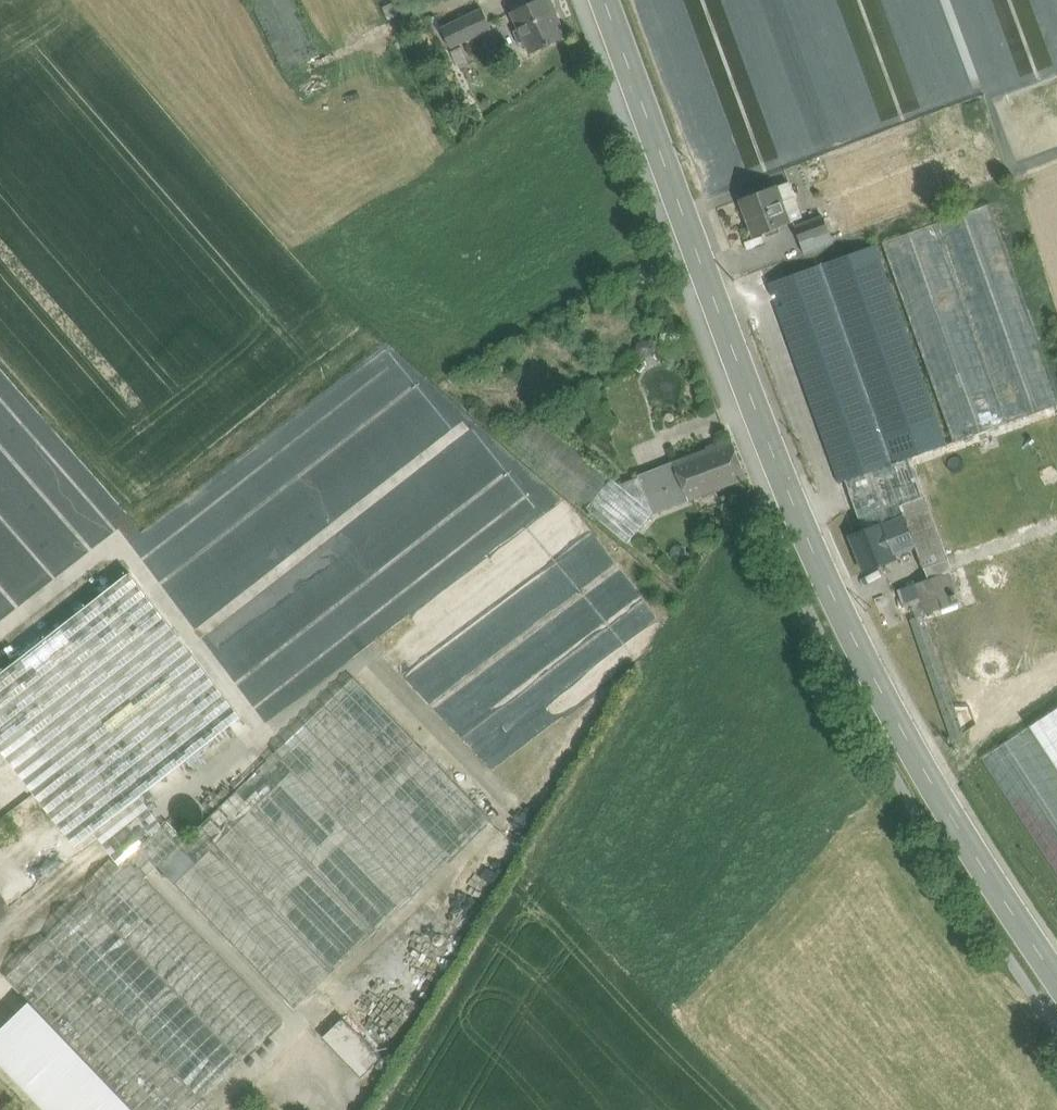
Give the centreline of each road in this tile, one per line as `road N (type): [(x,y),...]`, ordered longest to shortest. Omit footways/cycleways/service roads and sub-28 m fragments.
road 1 (tertiary): [(606,0),(781,474),(847,625),(922,766),(1056,978)]

